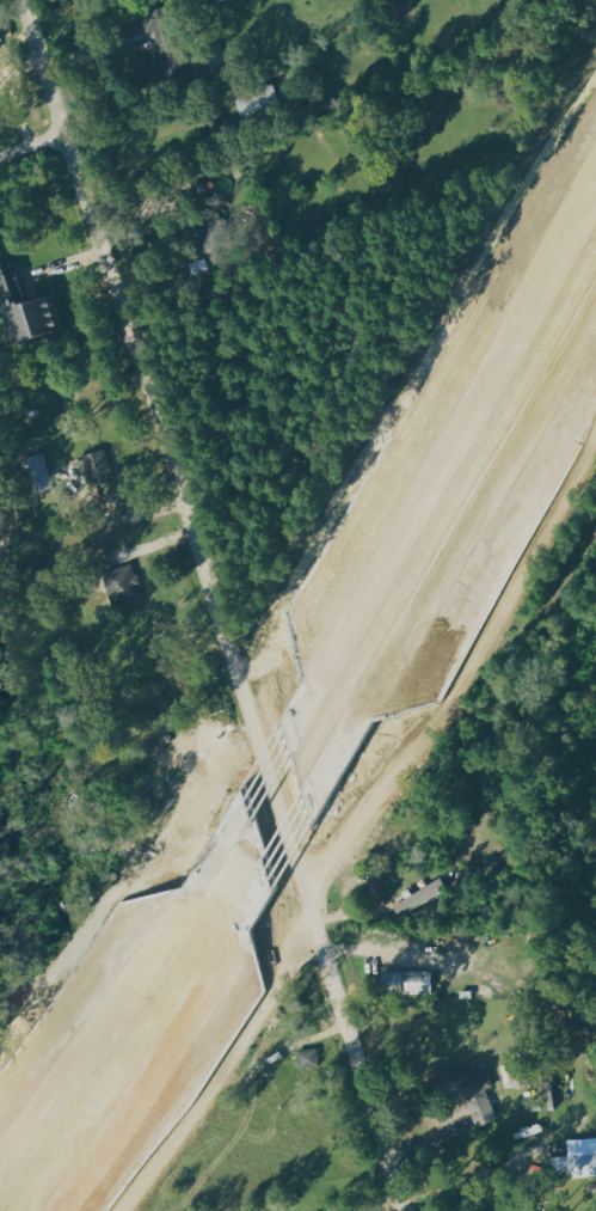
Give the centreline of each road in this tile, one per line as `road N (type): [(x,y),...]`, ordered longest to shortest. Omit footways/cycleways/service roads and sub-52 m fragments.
road 1 (residential): [(21,0),(406,1210)]
road 2 (motorway): [(595,213),(299,734)]
road 3 (motorway): [(320,803),(595,325)]
road 4 (motorway): [(258,806),(161,964),(0,1192)]
road 5 (motorway): [(51,1210),(283,867)]

